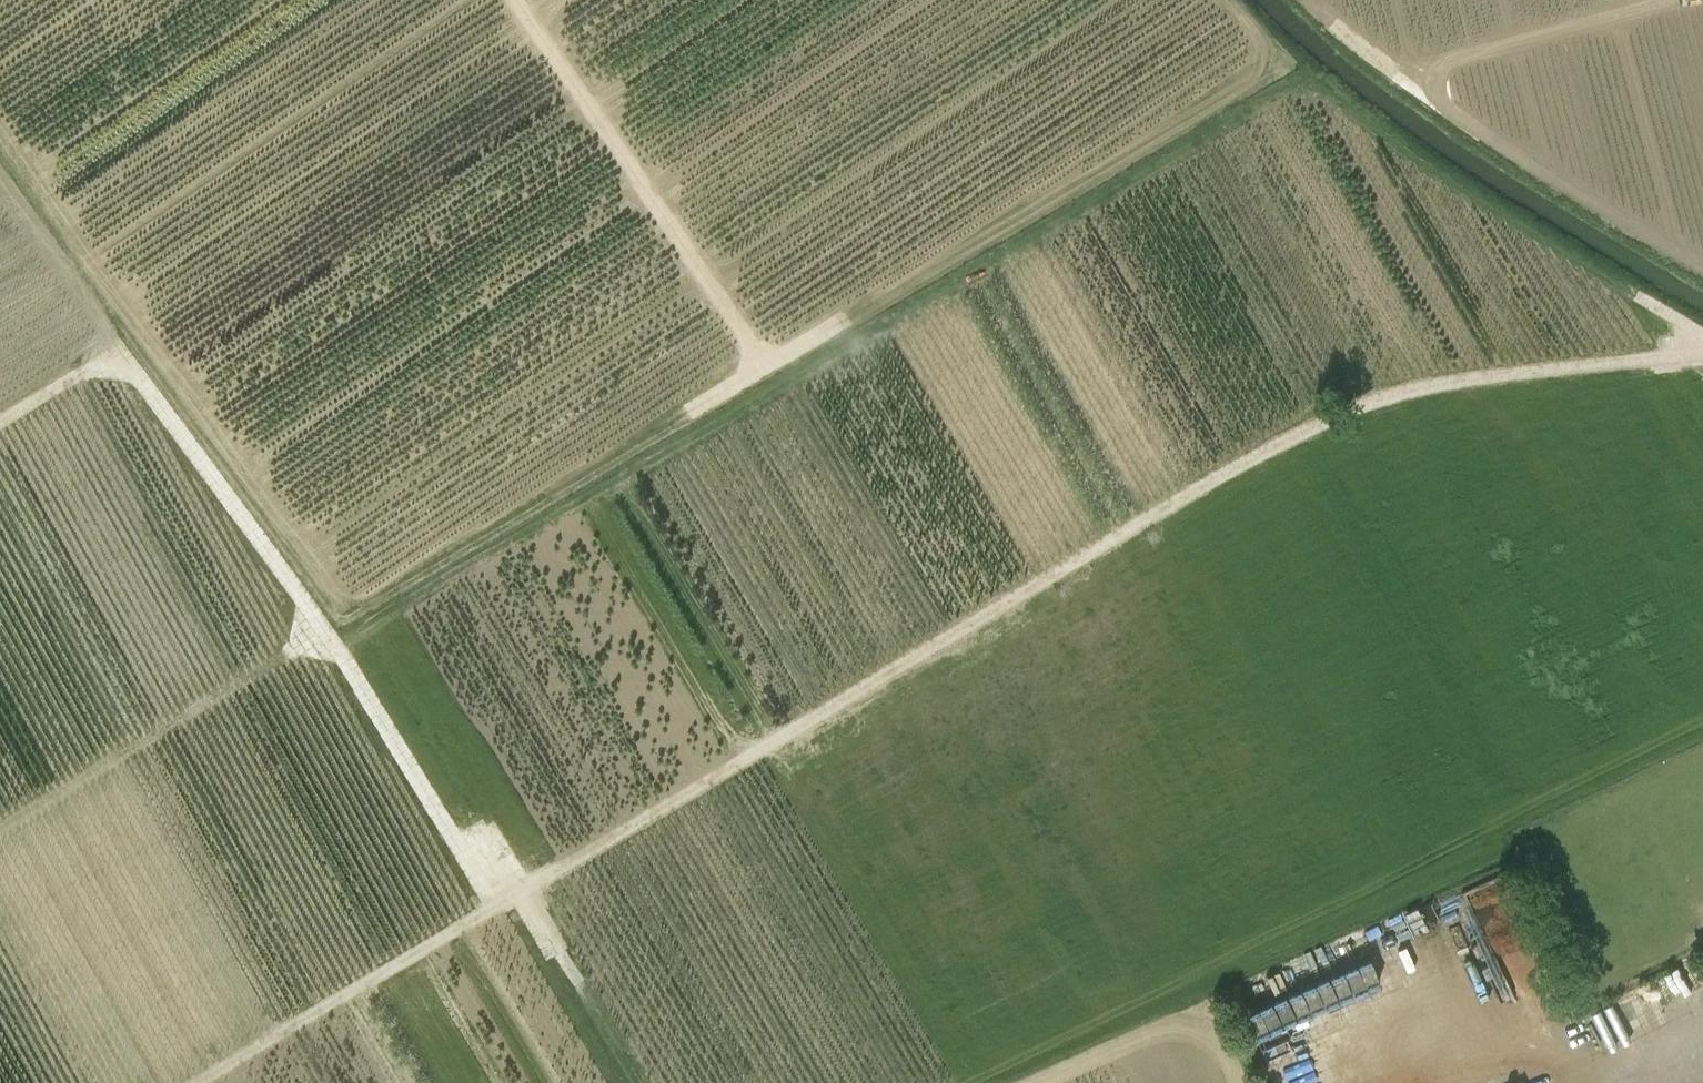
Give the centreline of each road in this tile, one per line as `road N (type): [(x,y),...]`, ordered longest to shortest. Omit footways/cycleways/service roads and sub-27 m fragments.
road 1 (track): [(1702,355),(1434,384),(1293,435),(198,1082)]
road 2 (track): [(0,832),(311,642),(334,640),(365,659),(520,889)]

